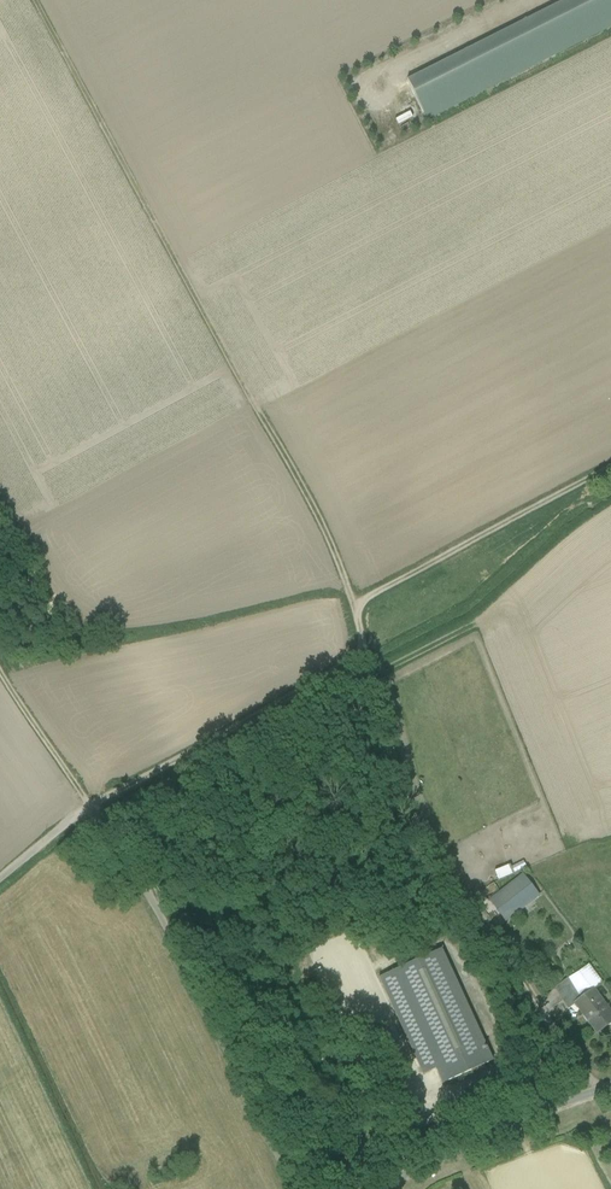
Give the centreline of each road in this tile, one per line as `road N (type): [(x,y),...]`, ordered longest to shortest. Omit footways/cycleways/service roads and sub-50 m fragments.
road 1 (track): [(353,607),(340,562),(30,0)]
road 2 (unclassified): [(0,878),(88,809),(157,909),(294,1188)]
road 3 (track): [(365,655),(401,792),(439,869),(601,1087)]
road 4 (track): [(88,809),(365,655)]
road 5 (track): [(353,607),(610,470)]
road 6 (residential): [(391,1188),(610,1084)]
road 7 (track): [(88,809),(0,670)]

